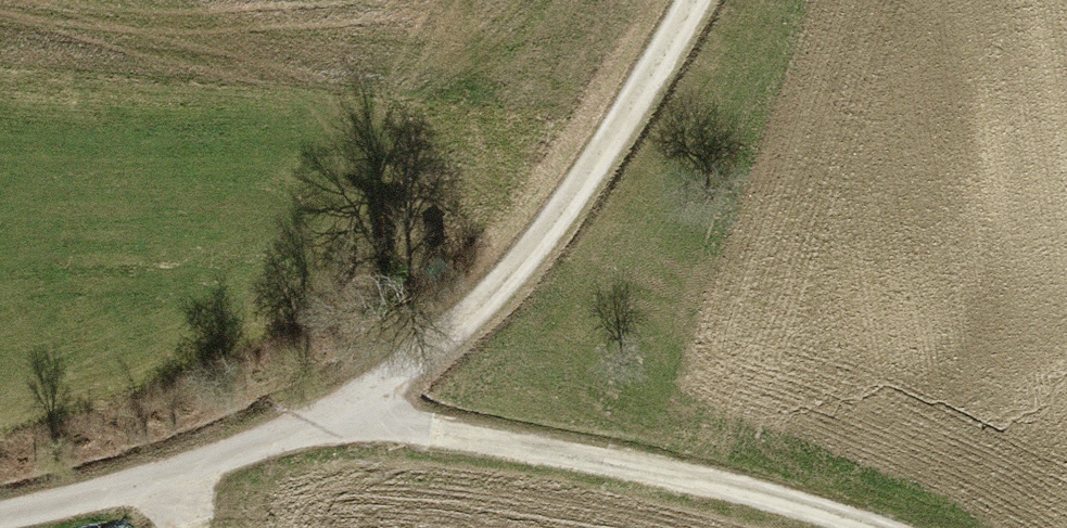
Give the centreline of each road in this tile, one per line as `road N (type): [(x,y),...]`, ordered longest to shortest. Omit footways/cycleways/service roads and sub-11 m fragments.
road 1 (track): [(337,416),(476,309),(533,247),(692,0)]
road 2 (track): [(337,416),(677,472),(857,527)]
road 3 (track): [(165,477),(337,416)]
road 4 (track): [(0,517),(165,477)]

